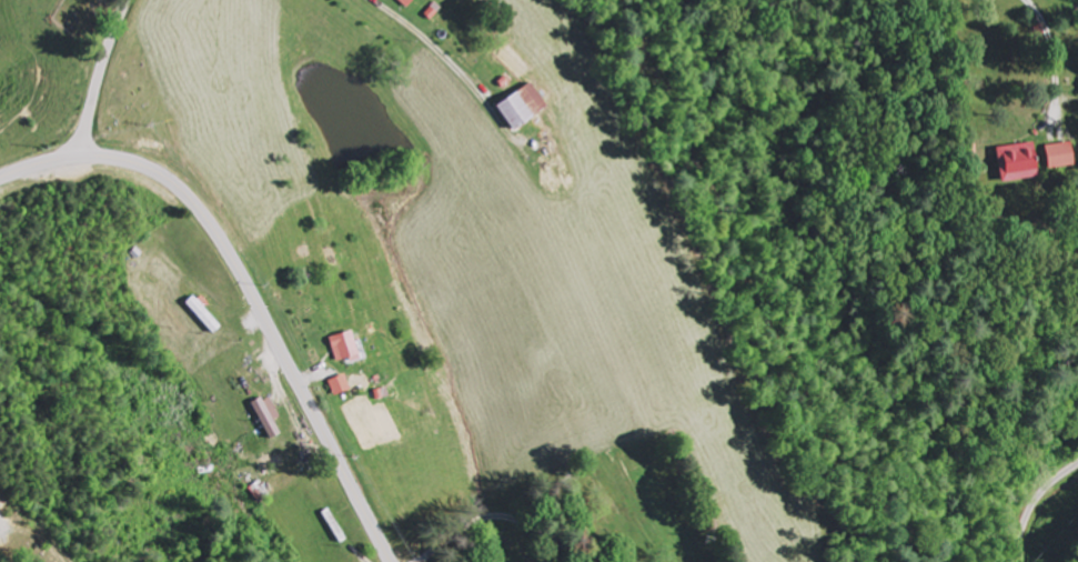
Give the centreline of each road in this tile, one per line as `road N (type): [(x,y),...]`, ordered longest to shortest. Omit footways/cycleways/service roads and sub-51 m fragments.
road 1 (secondary): [(0,179),(93,157),(139,165),(180,191),(230,257),(389,561)]
road 2 (residential): [(81,158),(98,80),(128,0)]
road 3 (residential): [(1013,561),(1034,502),(1077,464)]

